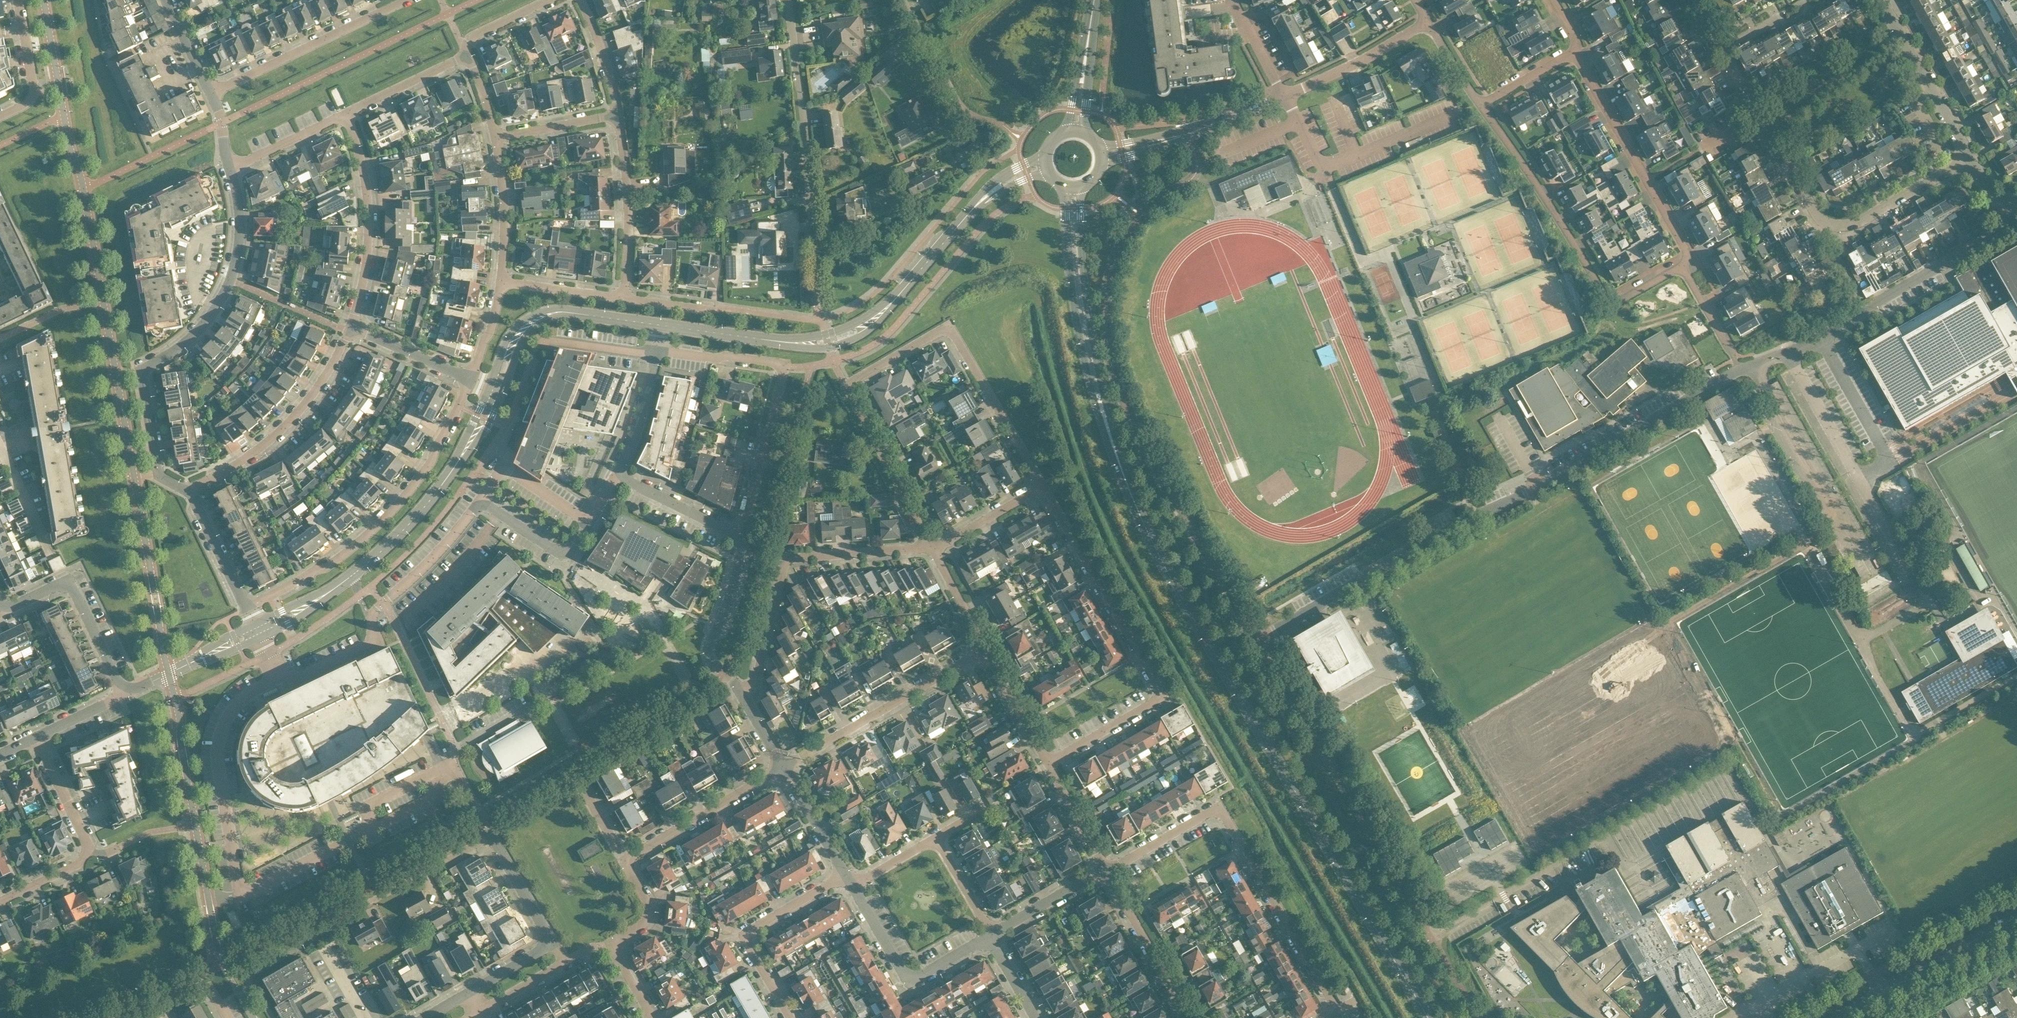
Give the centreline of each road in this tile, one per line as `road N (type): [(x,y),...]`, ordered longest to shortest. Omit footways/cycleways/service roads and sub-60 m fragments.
road 1 (secondary): [(1428,1017),(1134,506),(1106,422)]
road 2 (residential): [(1259,637),(1131,413),(1106,334),(1109,275),(1126,235),(1193,179),(1199,160),(1189,132)]
road 3 (residential): [(1744,368),(1259,637)]
road 4 (residential): [(935,547),(847,384),(942,329),(955,332),(1043,487)]
road 5 (tertiary): [(661,325),(790,342),(839,337),(872,321),(994,189)]
road 6 (residential): [(193,496),(159,478),(143,381),(148,367),(203,327),(231,278),(239,220),(230,168)]
road 7 (residential): [(1320,1017),(1337,1008),(1220,811),(1108,870)]
road 8 (residential): [(1043,487),(1160,695),(1049,761)]
road 9 (tertiary): [(256,631),(356,573),(419,513),(498,387)]
road 10 (residential): [(1434,940),(1259,637)]
road 11 (residential): [(246,609),(341,556),(385,518),(418,478),(472,379)]
road 12 (residential): [(1744,368),(1821,340),(1991,240),(2004,203)]
road 13 (residential): [(824,311),(789,0)]
road 14 (residential): [(739,542),(784,365),(655,353)]
road 15 (residential): [(1682,267),(1607,300),(1482,107)]
road 16 (residential): [(740,692),(754,682),(791,559),(935,547)]
road 17 (residential): [(1823,238),(1695,0)]
road 18 (residential): [(492,835),(265,962)]
road 19 (residential): [(1682,267),(1687,249),(1582,67),(1584,48)]
road 20 (secondary): [(1061,184),(1077,323),(1106,422)]
road 21 (residential): [(783,767),(989,647)]
road 22 (secondary): [(1106,422),(1083,269),(1082,187)]
road 23 (residential): [(193,496),(295,420),(354,329)]
road 24 (residential): [(0,901),(87,852),(36,736)]
road 25 (residential): [(354,329),(368,202),(346,114)]
road 26 (residential): [(212,90),(406,0)]
road 27 (residential): [(791,1017),(744,939),(846,873)]
road 28 (tertiary): [(498,387),(511,349),(539,318),(563,311),(661,325)]
road 29 (secondary): [(1838,1017),(2016,916)]
road 30 (residential): [(988,937),(917,978),(903,974),(853,885)]
road 31 (residential): [(655,1017),(612,945),(647,919),(626,859)]
road 32 (residential): [(125,687),(69,585),(1,607)]
road 33 (residential): [(626,859),(783,767)]
road 34 (residential): [(620,120),(626,298)]
road 35 (residential): [(1968,157),(1885,0)]
road 36 (residential): [(1190,1017),(1108,870)]
road 37 (residential): [(1823,238),(1968,157)]
road 38 (residential): [(740,692),(710,643),(738,575),(739,542)]
road 39 (residential): [(1427,26),(1284,97)]
road 40 (residential): [(974,135),(906,0)]
road 41 (residential): [(502,281),(508,202),(500,142)]
road 42 (residential): [(739,542),(618,474)]
road 43 (residential): [(988,937),(1108,870)]
road 44 (residential): [(346,114),(467,51)]
road 45 (residential): [(0,116),(34,93),(17,0)]
road 46 (residential): [(136,688),(256,631)]
road 47 (residential): [(1049,761),(989,647)]
road 48 (residential): [(472,379),(354,329)]
road 49 (residential): [(230,168),(346,114)]
road 50 (residential): [(578,0),(600,42),(620,120)]
road 51 (residential): [(618,474),(643,416),(655,353)]
road 52 (residential): [(626,298),(502,281)]
road 53 (residential): [(246,609),(193,496)]
road 54 (residential): [(1108,870),(1049,761)]
road 55 (residential): [(935,547),(1043,487)]
road 56 (residential): [(846,873),(783,767)]
road 57 (residential): [(500,142),(620,120)]

